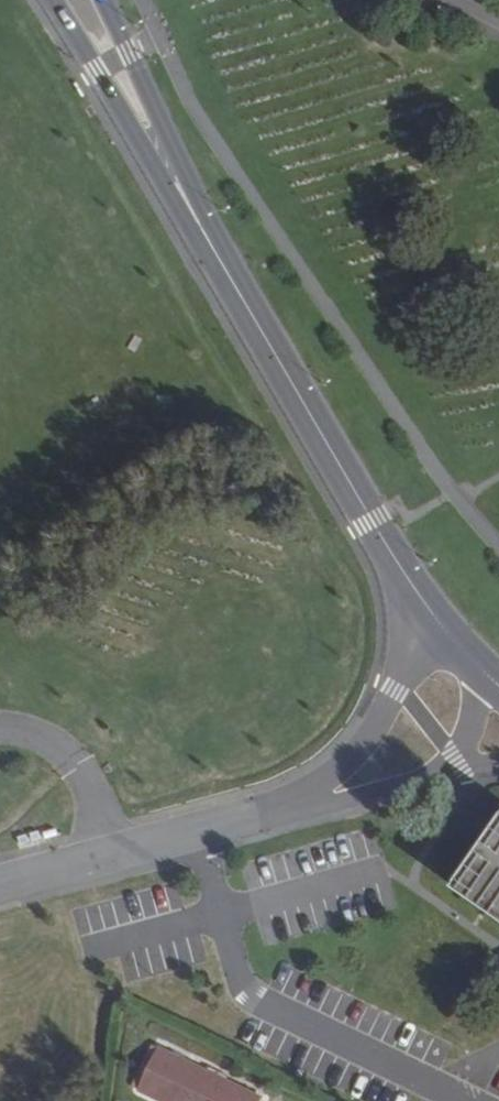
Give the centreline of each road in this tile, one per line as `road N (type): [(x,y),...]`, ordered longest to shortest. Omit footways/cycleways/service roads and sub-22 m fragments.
road 1 (secondary): [(423,604),(195,217)]
road 2 (residential): [(201,832),(236,966),(258,1002),(467,1100)]
road 3 (secondary): [(53,0),(195,217)]
road 4 (unclassified): [(423,604),(375,727),(301,805)]
road 5 (secondary): [(195,217),(105,0)]
road 6 (unclassified): [(201,832),(0,883)]
road 7 (unclassified): [(301,805),(405,787),(460,766)]

